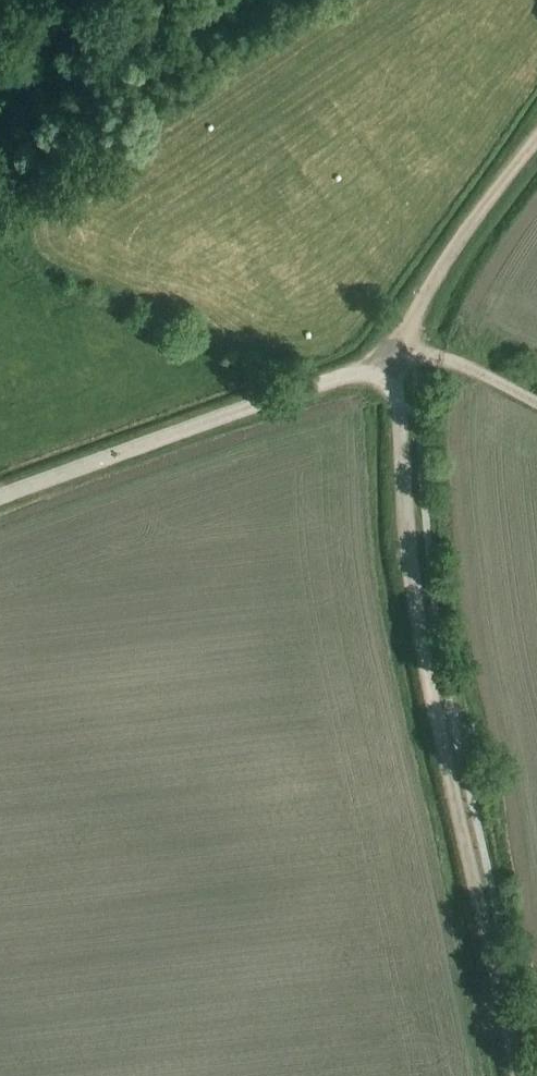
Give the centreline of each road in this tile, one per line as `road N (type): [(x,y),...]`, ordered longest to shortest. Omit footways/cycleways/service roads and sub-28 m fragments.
road 1 (track): [(397,399),(425,651),(523,1075)]
road 2 (unclassified): [(0,497),(345,376),(377,377),(397,399)]
road 3 (track): [(377,377),(443,265),(536,136)]

